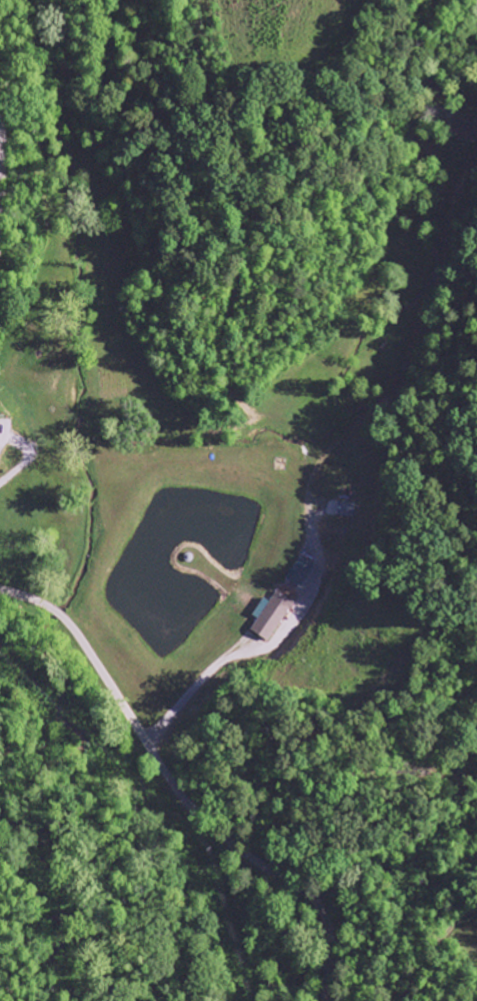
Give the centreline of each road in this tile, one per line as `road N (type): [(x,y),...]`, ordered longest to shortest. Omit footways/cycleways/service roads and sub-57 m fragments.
road 1 (residential): [(324,1000),(328,938),(309,900),(215,835),(180,796),(61,619),(0,591)]

